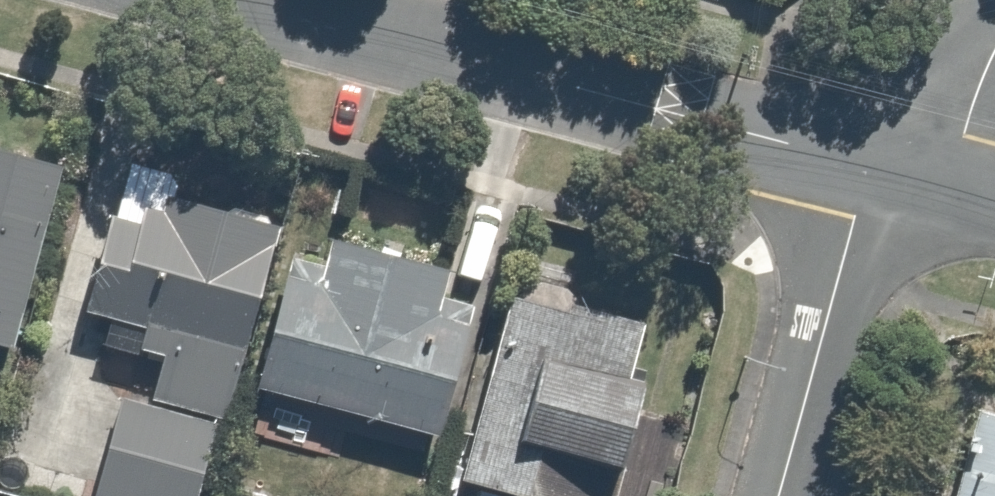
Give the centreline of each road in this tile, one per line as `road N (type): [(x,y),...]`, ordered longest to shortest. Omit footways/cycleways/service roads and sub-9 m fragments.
road 1 (residential): [(262,0),(867,162)]
road 2 (residential): [(777,495),(867,162)]
road 3 (residential): [(950,182),(994,37)]

